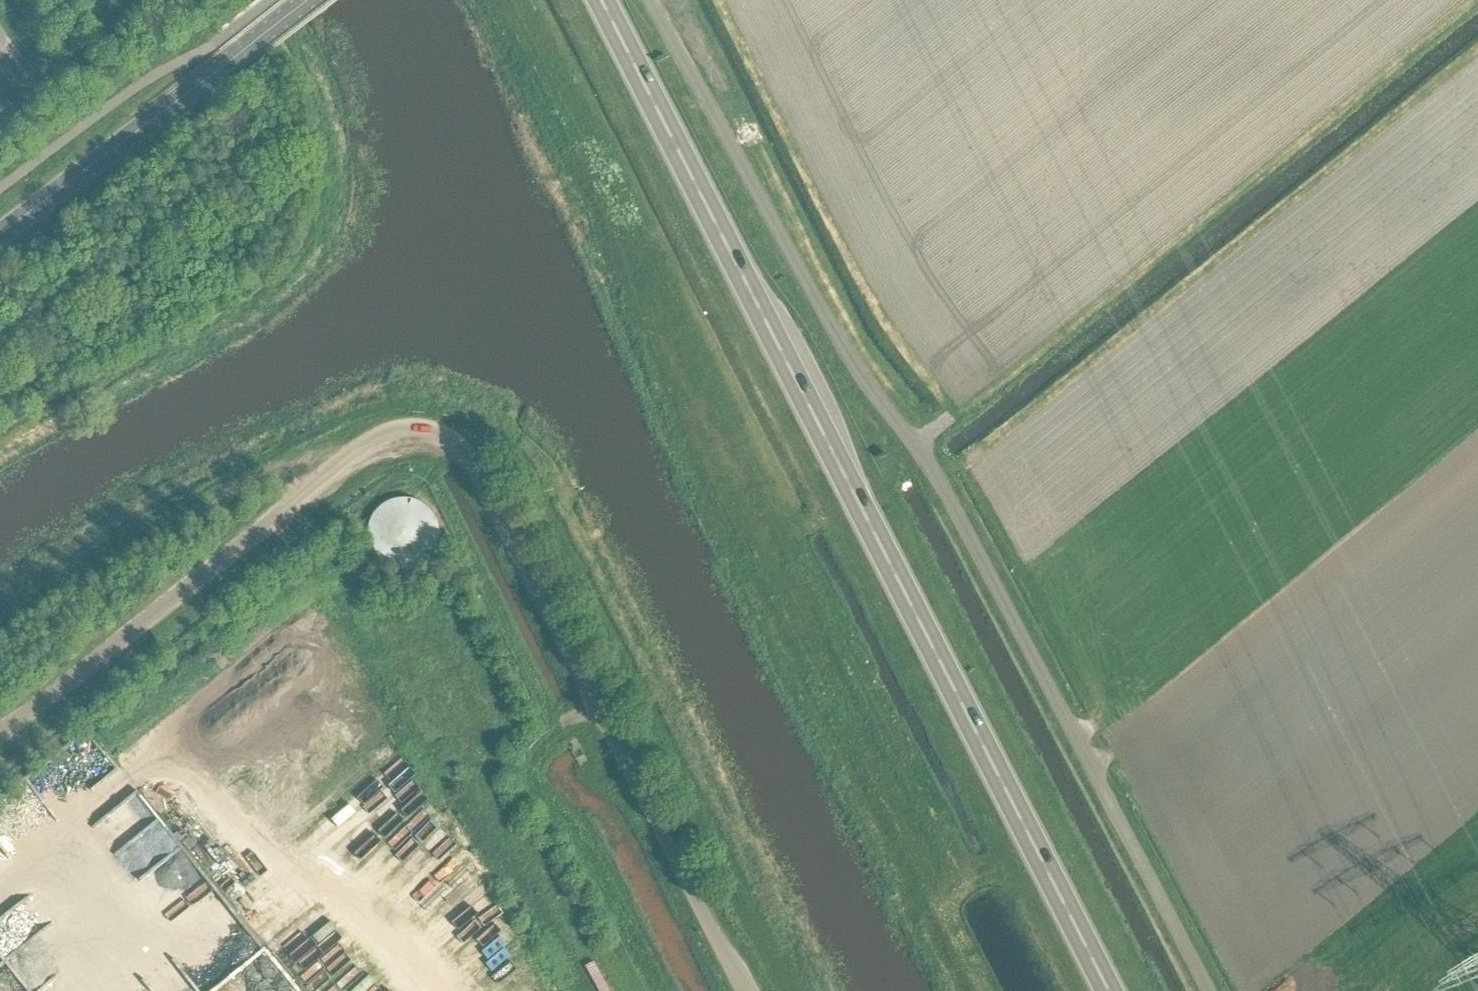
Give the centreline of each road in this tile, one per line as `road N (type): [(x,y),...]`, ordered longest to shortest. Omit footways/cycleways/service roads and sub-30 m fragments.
road 1 (unclassified): [(744,990),(482,478),(436,434),(393,433),(360,449),(0,739)]
road 2 (unclassified): [(1202,990),(949,499),(827,321),(649,0)]
road 3 (trunk): [(1107,990),(603,0)]
road 4 (tertiary): [(0,235),(308,0)]

